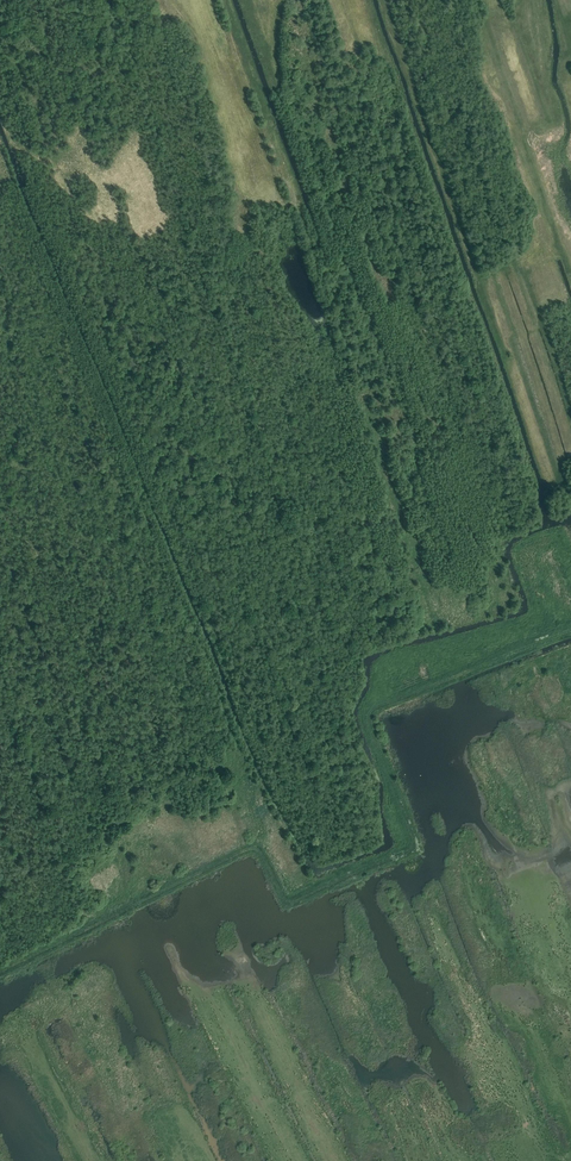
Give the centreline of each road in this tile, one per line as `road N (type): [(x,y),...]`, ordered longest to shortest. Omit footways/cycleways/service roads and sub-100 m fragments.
road 1 (track): [(0,974),(252,848),(289,901),(411,851),(413,838),(368,714),(570,628)]

